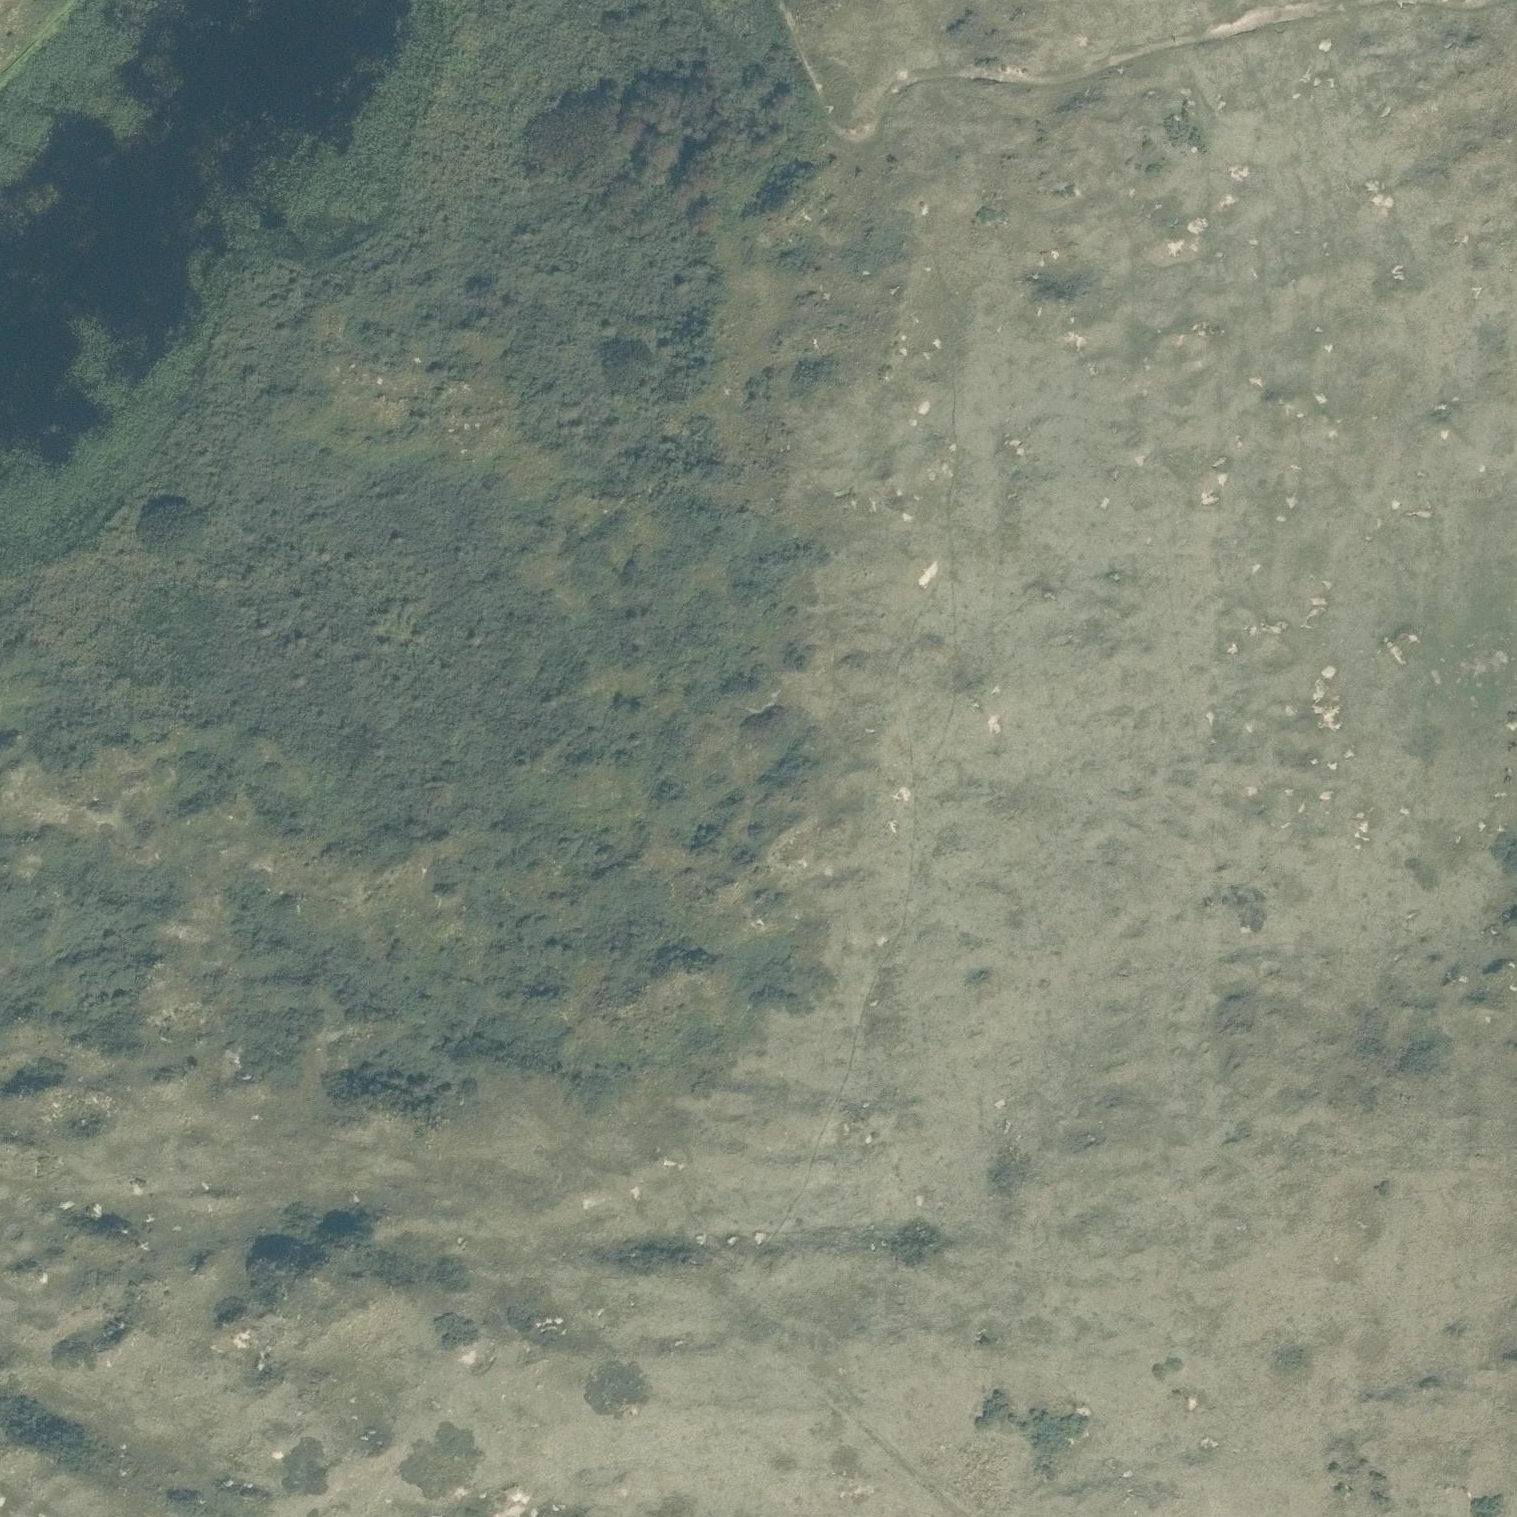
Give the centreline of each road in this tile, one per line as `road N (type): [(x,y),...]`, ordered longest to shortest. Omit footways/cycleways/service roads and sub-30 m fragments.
road 1 (track): [(1366,0),(1133,53),(1067,79),(906,79),(872,125),(848,135),(698,0)]

